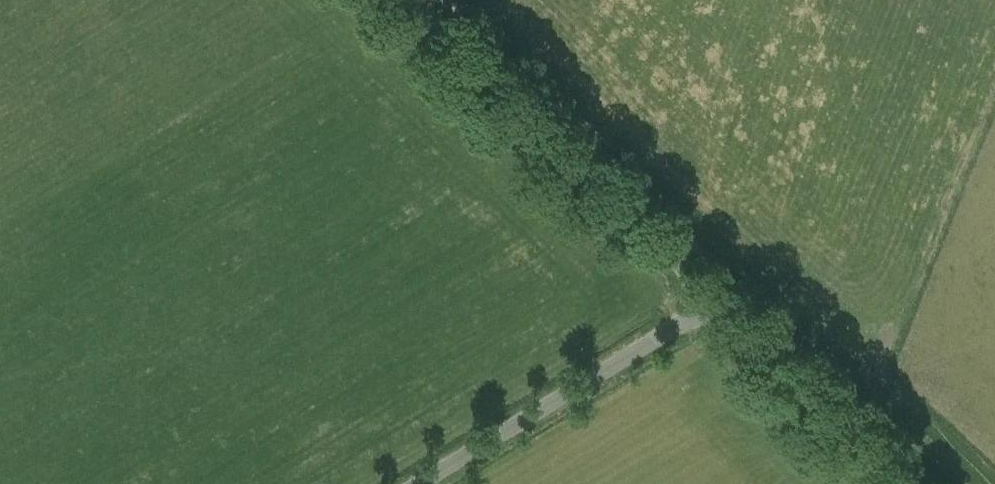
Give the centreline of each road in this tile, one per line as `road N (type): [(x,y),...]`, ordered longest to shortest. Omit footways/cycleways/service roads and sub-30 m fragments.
road 1 (unclassified): [(716,305),(412,0)]
road 2 (unclassified): [(421,483),(716,305)]
road 3 (unclassified): [(901,483),(716,305)]

